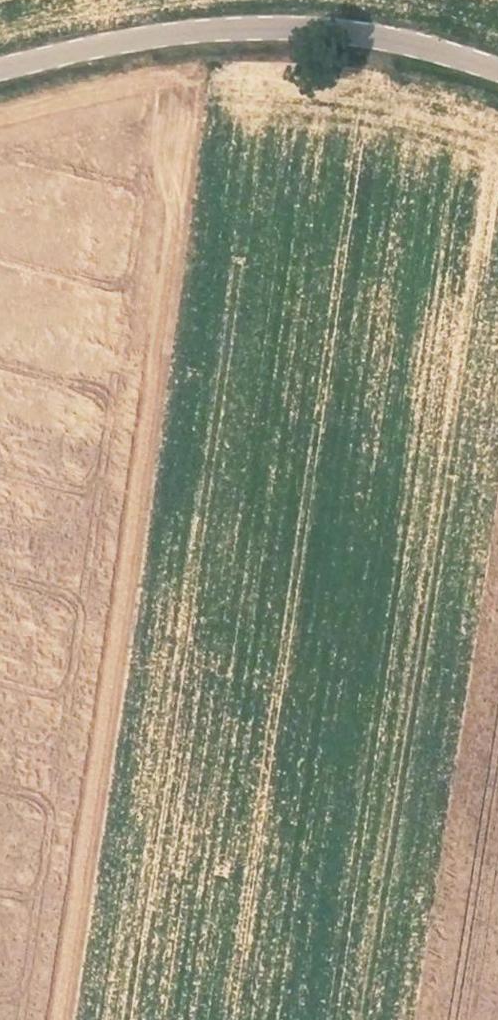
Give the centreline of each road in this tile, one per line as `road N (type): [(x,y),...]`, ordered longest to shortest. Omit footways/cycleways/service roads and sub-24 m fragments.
road 1 (unclassified): [(0,69),(180,33),(278,28),(351,32),(497,72)]

